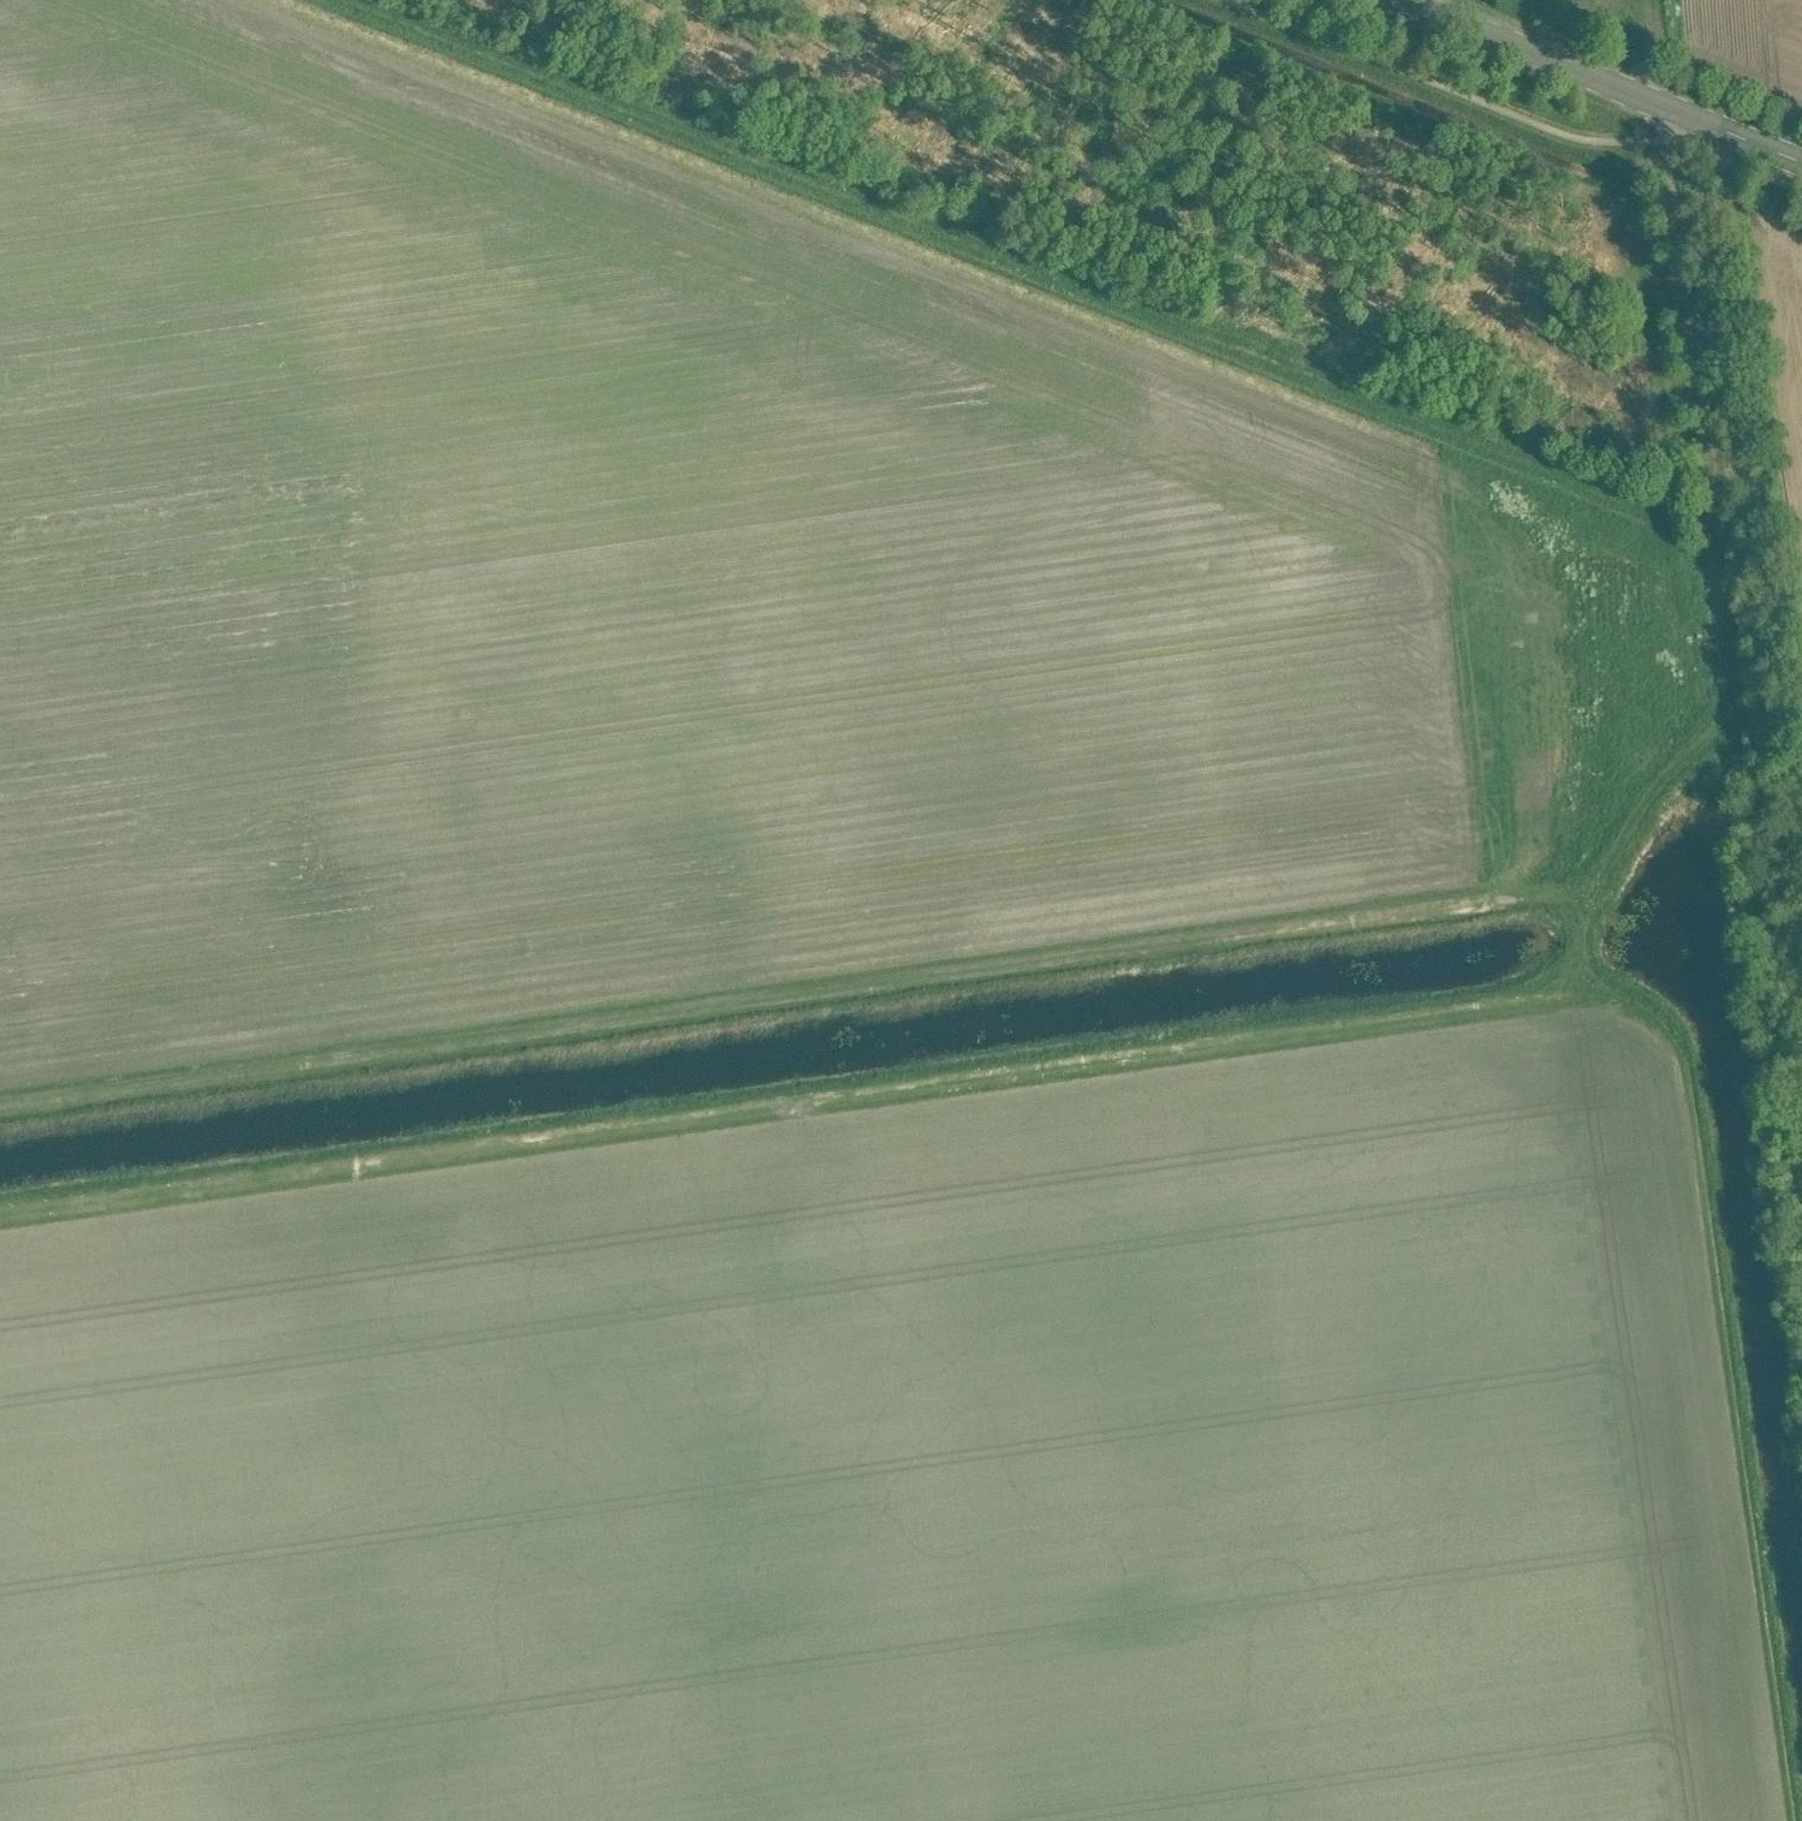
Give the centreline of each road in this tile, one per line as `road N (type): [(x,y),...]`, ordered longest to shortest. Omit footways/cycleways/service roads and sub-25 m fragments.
road 1 (track): [(1669,145),(1740,667),(1725,708),(1664,777),(1600,881),(1575,894),(1502,905),(0,1115)]
road 2 (secondary): [(1801,165),(1398,0)]

